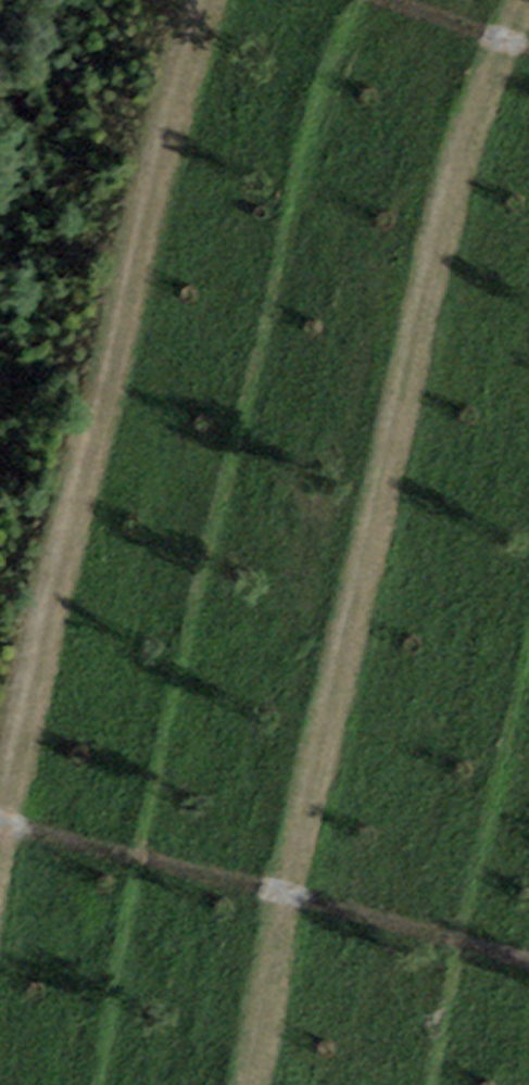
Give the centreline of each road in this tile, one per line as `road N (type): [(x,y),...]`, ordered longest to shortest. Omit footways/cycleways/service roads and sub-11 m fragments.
road 1 (track): [(260,1084),(422,333),(463,178),(528,10)]
road 2 (track): [(221,0),(0,860)]

